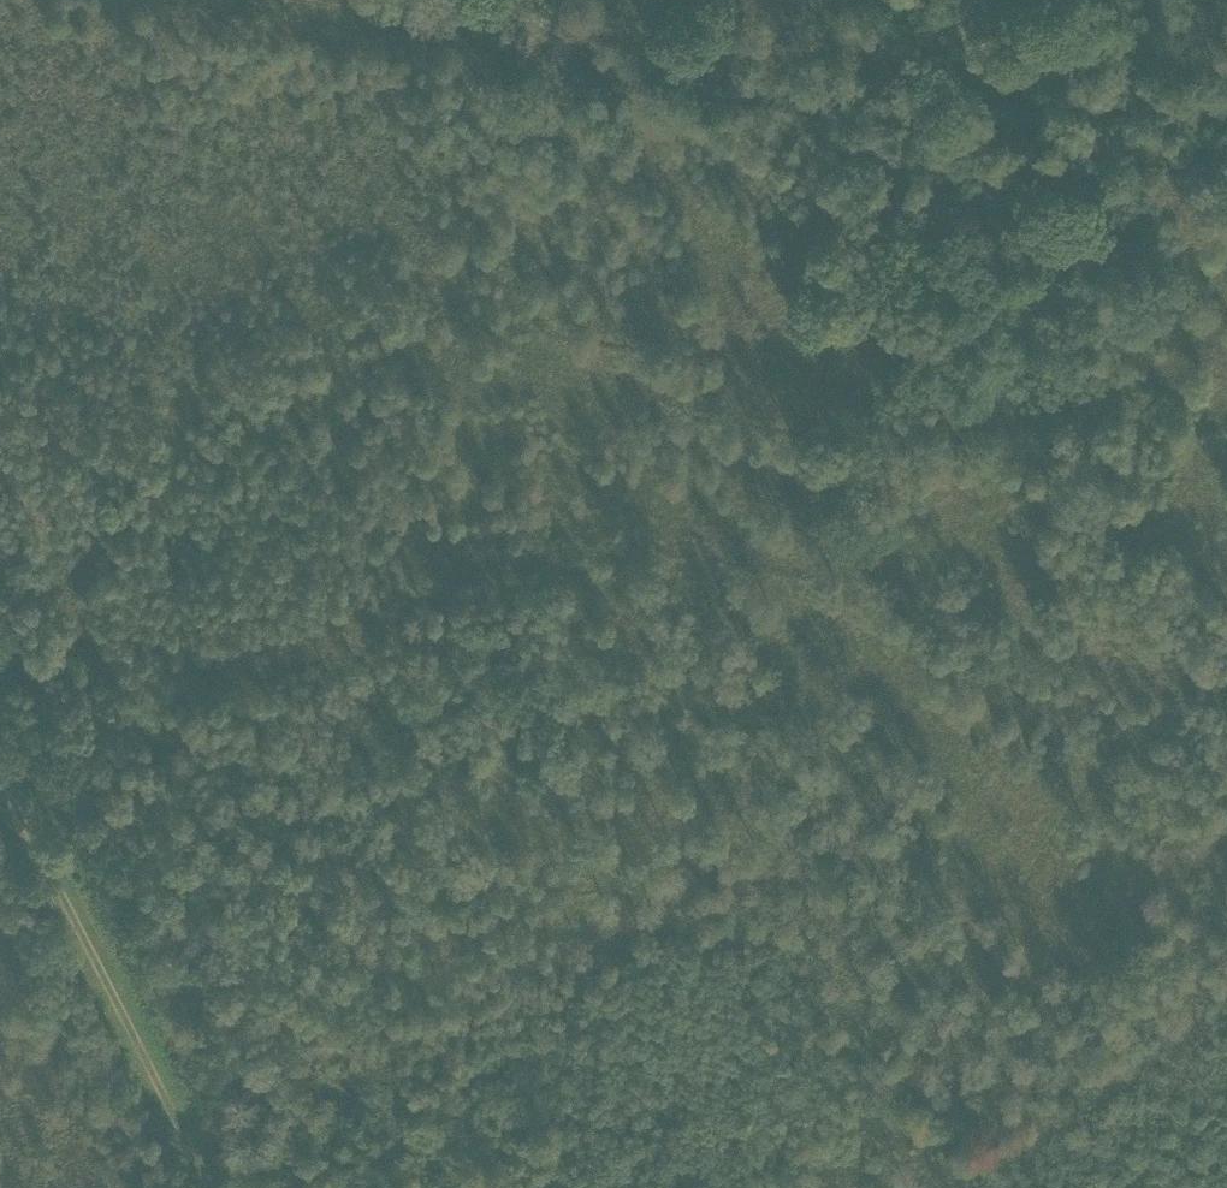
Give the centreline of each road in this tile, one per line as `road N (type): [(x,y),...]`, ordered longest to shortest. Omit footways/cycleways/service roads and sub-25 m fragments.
road 1 (track): [(0,766),(214,1187)]

